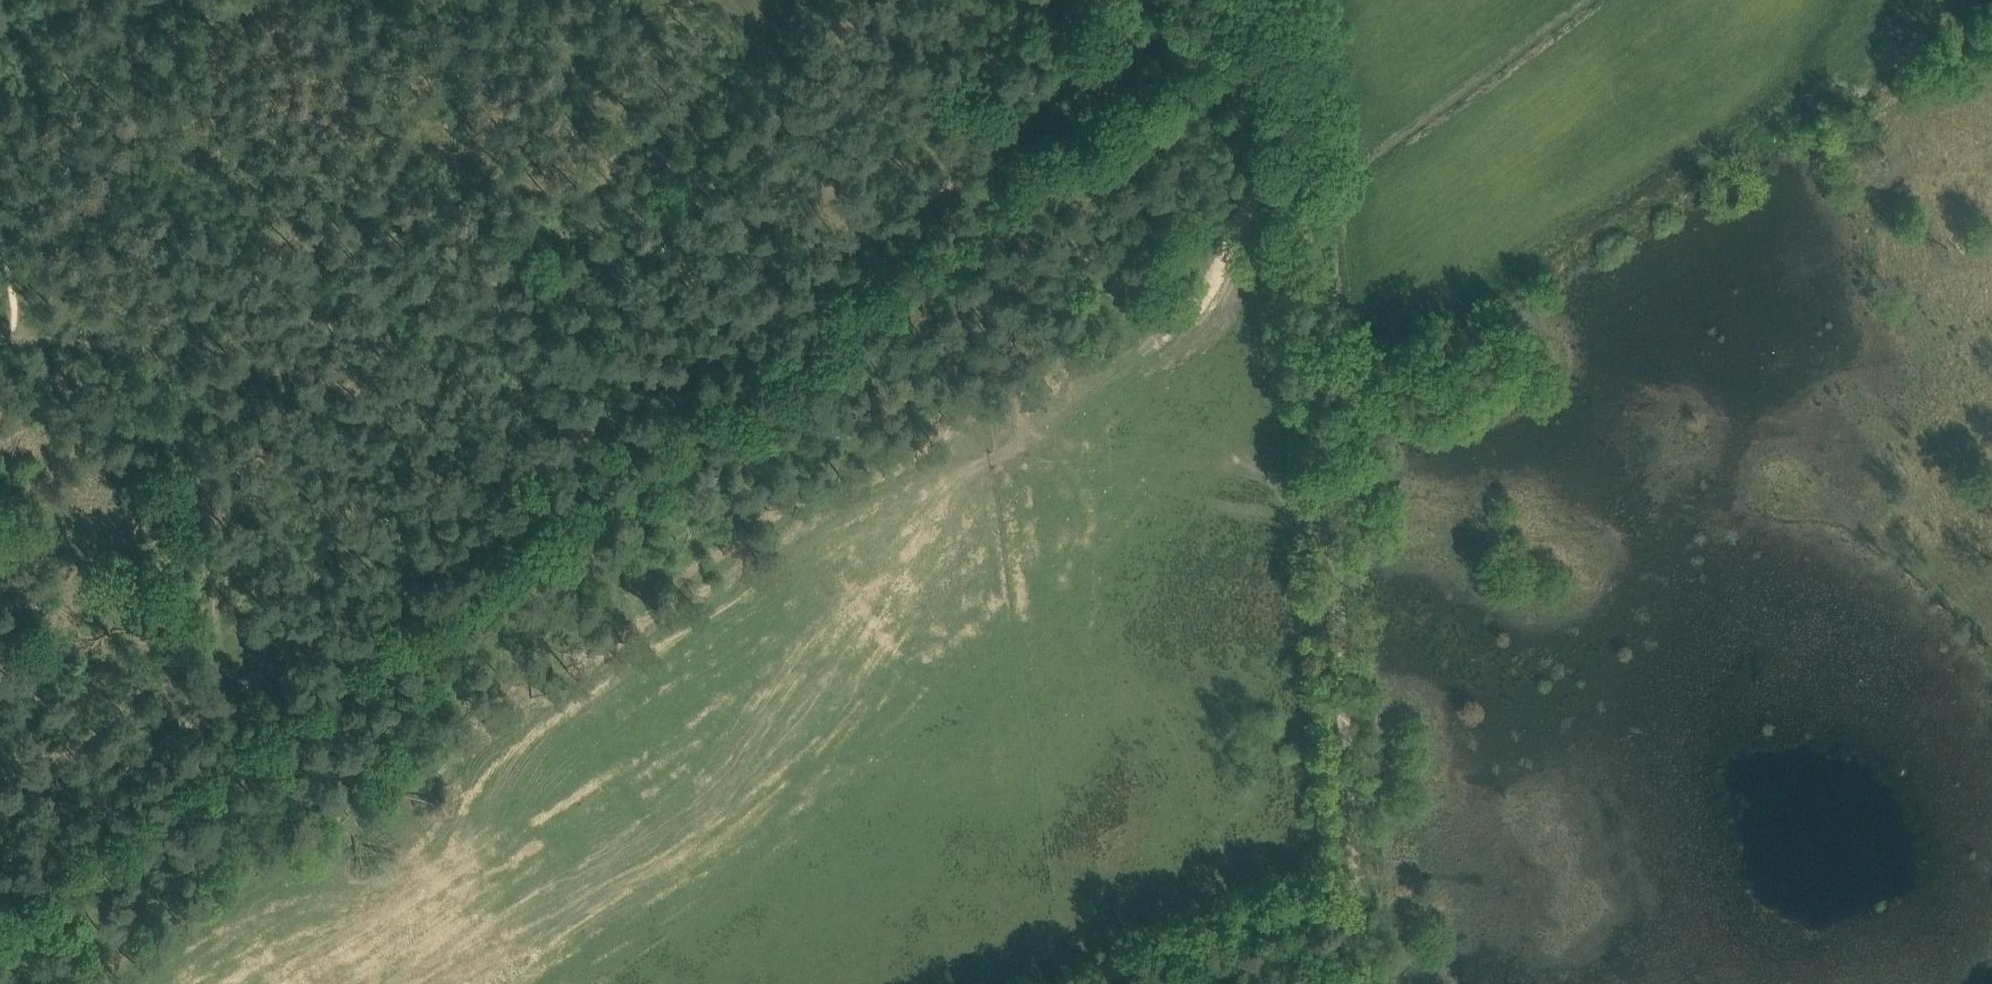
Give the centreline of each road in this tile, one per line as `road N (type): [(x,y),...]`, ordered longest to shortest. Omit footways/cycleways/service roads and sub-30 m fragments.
road 1 (track): [(1332,397),(1300,0)]

